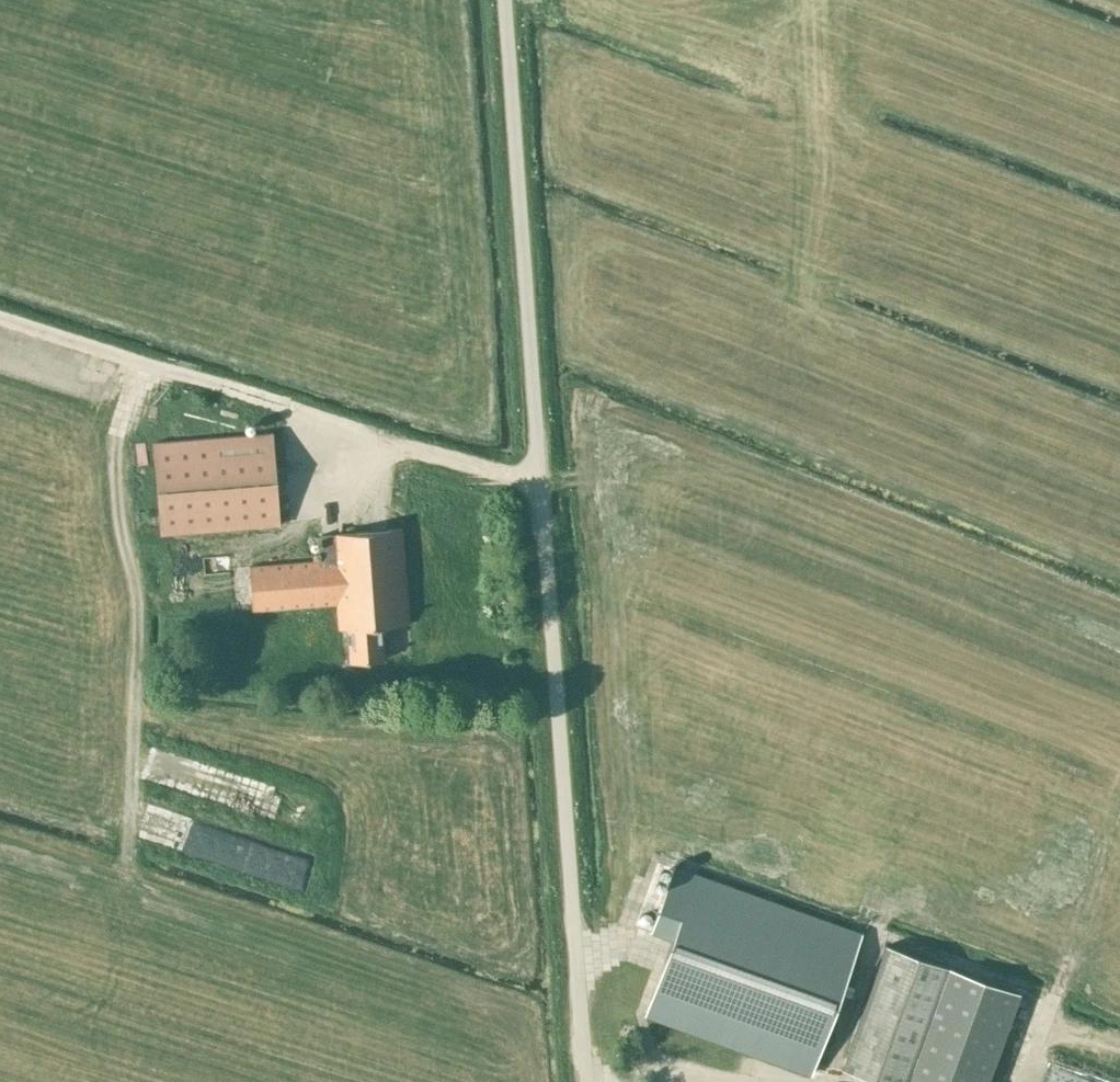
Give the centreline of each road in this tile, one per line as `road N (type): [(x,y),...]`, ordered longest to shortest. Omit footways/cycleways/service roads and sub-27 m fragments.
road 1 (unclassified): [(577,1081),(505,0)]

